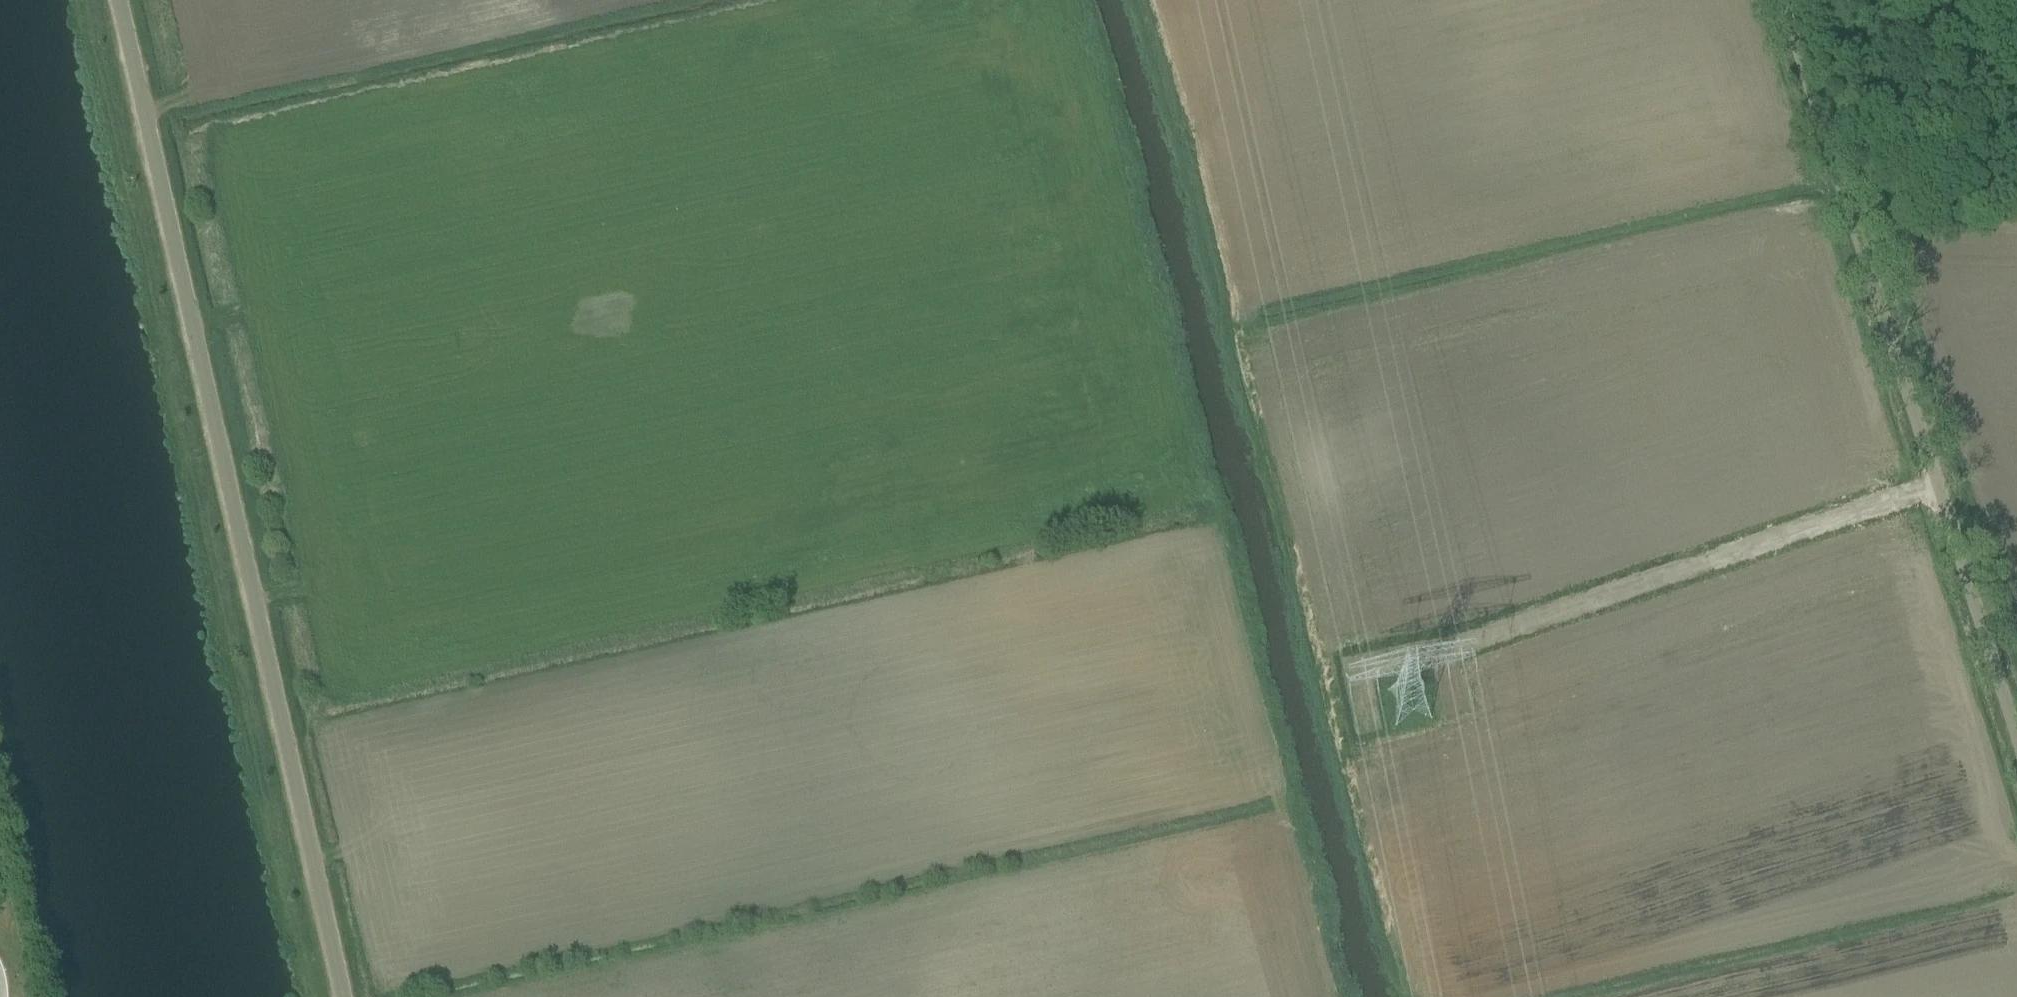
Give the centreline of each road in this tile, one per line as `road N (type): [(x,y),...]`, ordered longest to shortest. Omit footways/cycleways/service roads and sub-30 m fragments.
road 1 (unclassified): [(343,996),(119,0)]
road 2 (unclassified): [(2016,743),(1784,0)]

